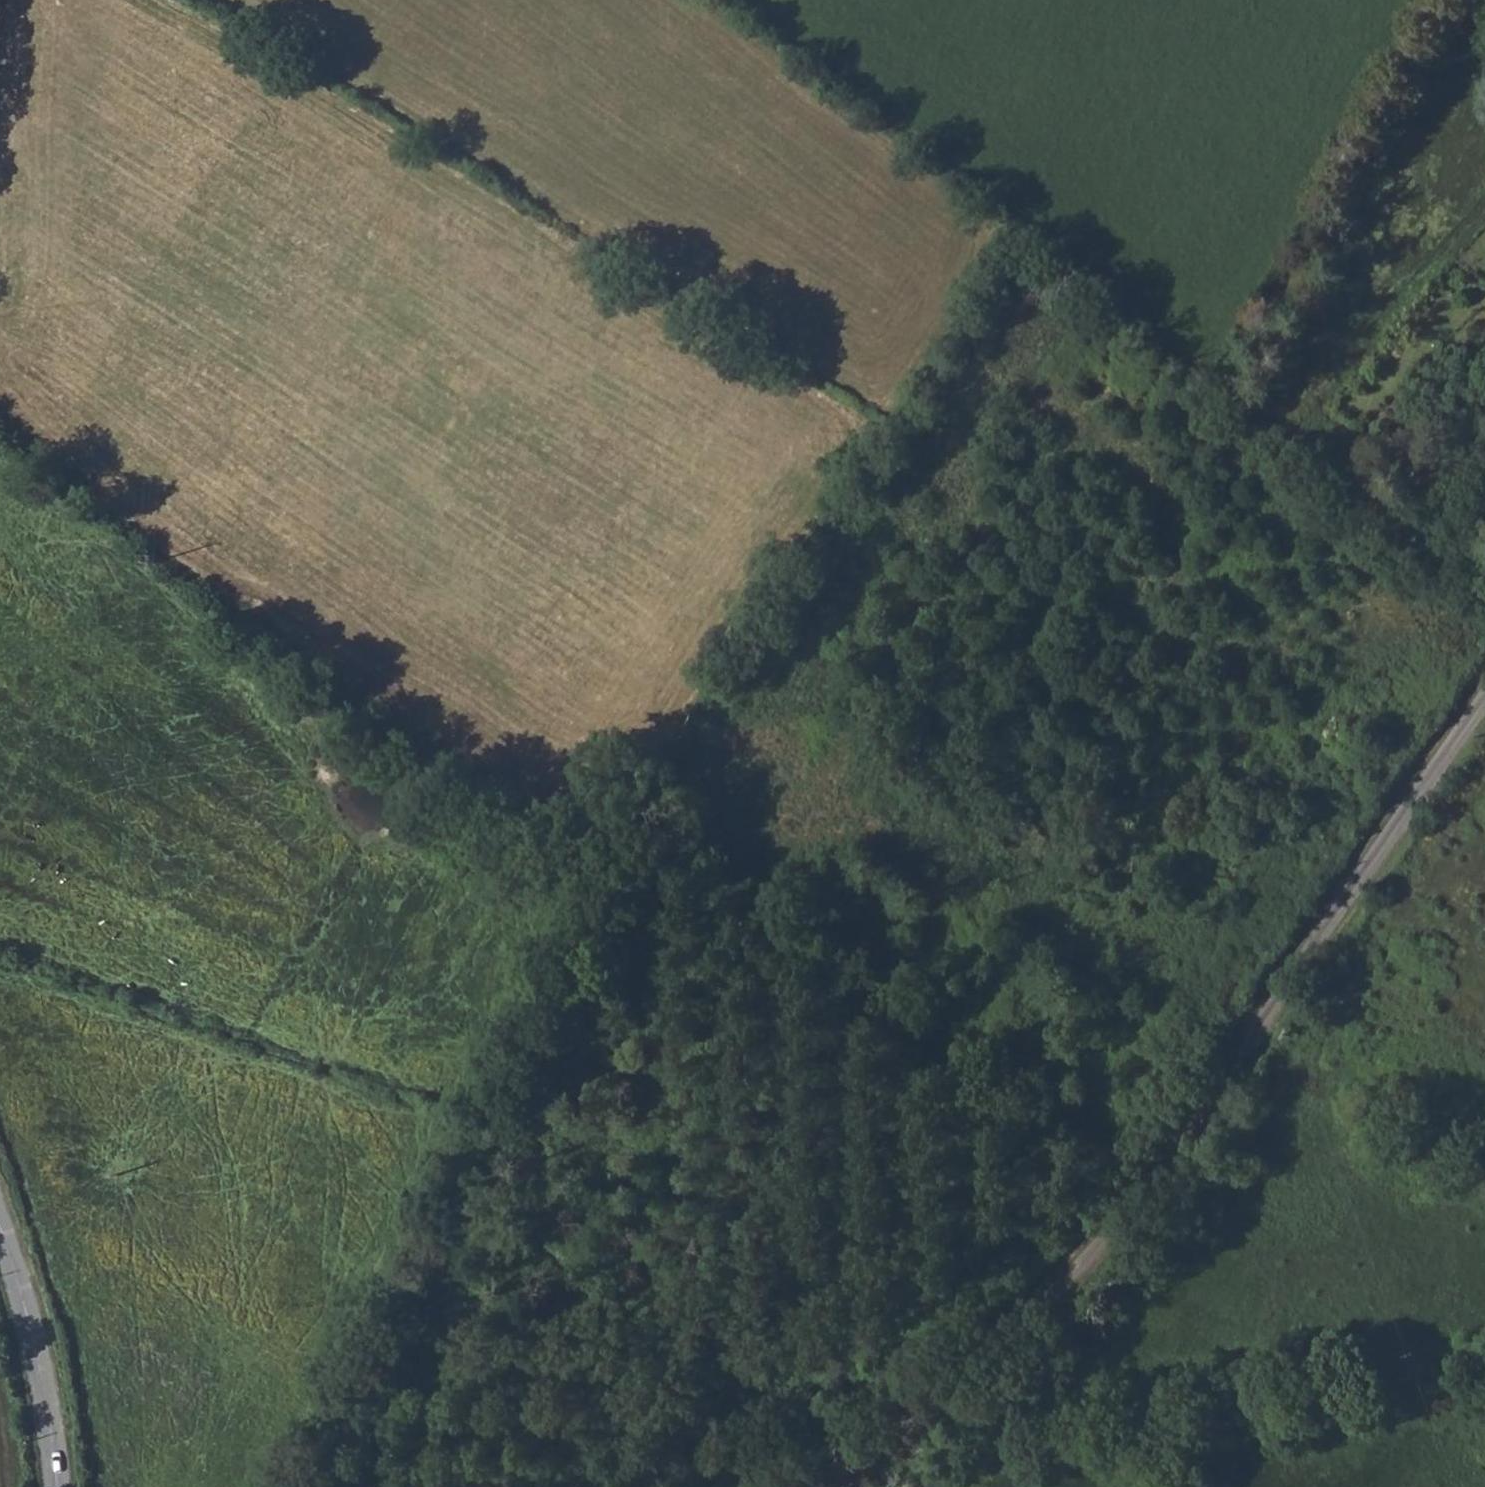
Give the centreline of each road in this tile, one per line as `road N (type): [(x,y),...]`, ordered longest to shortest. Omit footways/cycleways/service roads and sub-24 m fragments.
road 1 (unclassified): [(1484,701),(1090,1284),(890,1486)]
road 2 (tertiary): [(63,1486),(33,1323),(0,1229)]

